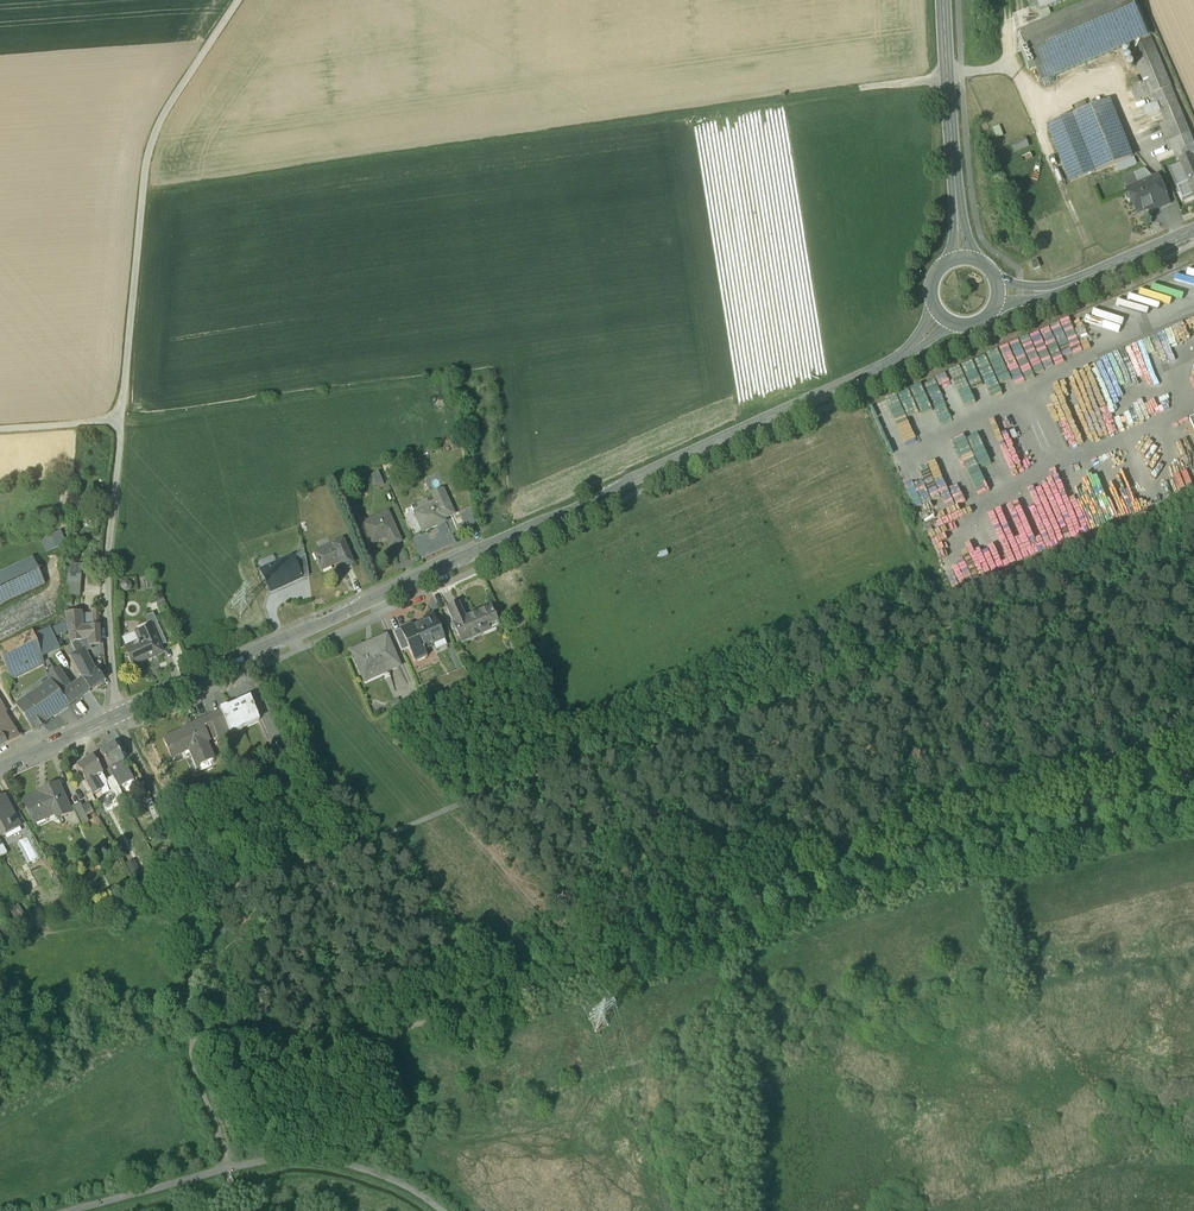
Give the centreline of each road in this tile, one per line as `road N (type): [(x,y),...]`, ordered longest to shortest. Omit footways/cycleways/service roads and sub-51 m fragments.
road 1 (track): [(200,893),(245,891),(571,767),(754,721),(922,655),(970,625),(1109,571),(1193,524)]
road 2 (track): [(193,1036),(315,1046),(733,931),(849,883),(1193,810)]
road 3 (tertiary): [(872,379),(0,772)]
road 4 (track): [(145,200),(365,162),(872,99)]
road 5 (track): [(121,427),(152,160),(251,0)]
road 6 (tertiary): [(943,0),(955,196)]
road 7 (track): [(121,717),(127,745),(200,893)]
road 8 (track): [(1030,112),(1098,281)]
road 9 (track): [(200,893),(193,1036)]
road 10 (track): [(193,1036),(194,1068),(226,1166)]
road 11 (tertiary): [(1193,239),(1080,289)]
road 12 (track): [(0,436),(121,427)]

